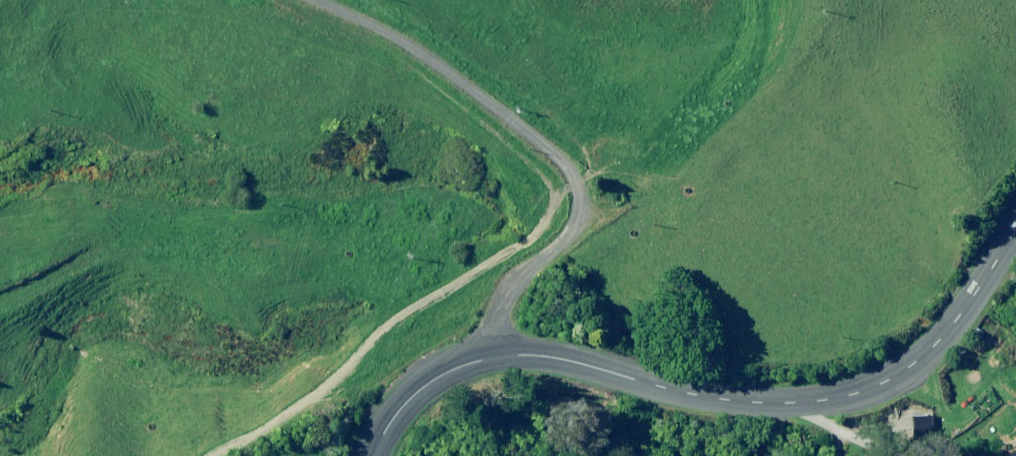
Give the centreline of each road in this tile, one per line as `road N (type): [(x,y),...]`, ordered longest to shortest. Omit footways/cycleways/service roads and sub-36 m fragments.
road 1 (unclassified): [(1015,223),(938,338),(902,368),(839,395),(736,397),(556,355),(497,355)]
road 2 (unclassified): [(497,355),(503,297),(570,223),(569,171),(418,52),(320,0)]
road 3 (track): [(204,455),(296,398),(398,295),(519,222),(557,156)]
road 4 (unclassified): [(497,355),(419,386),(371,455)]

